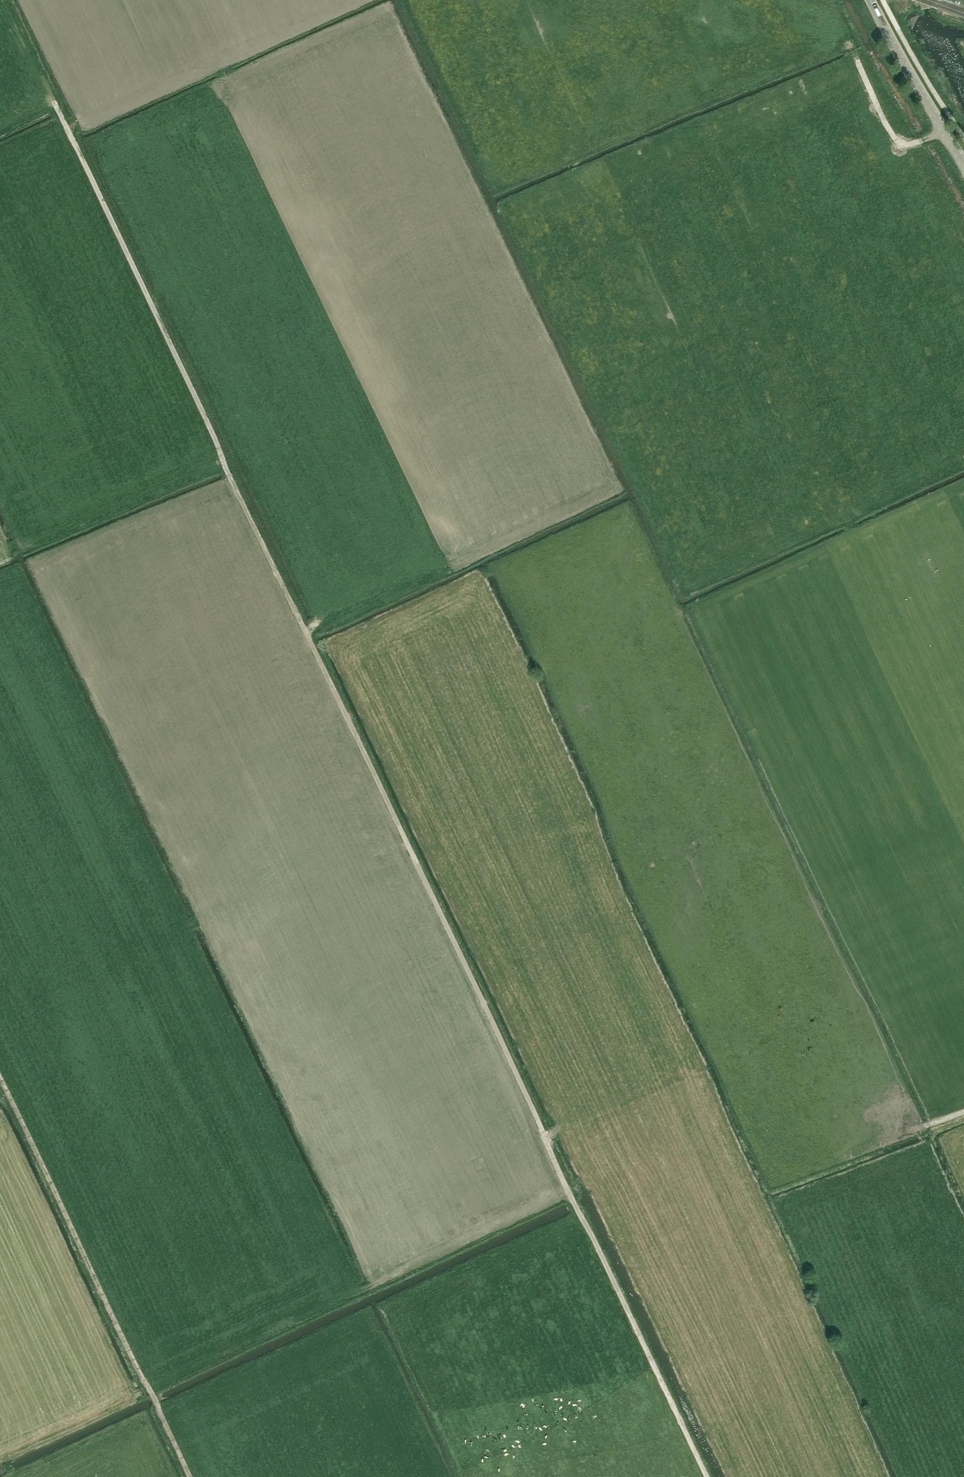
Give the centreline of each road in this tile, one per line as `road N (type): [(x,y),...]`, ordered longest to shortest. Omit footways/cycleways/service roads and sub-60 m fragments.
road 1 (track): [(54,102),(707,1476)]
road 2 (track): [(0,1082),(192,1476)]
road 3 (tertiary): [(963,165),(870,0)]

